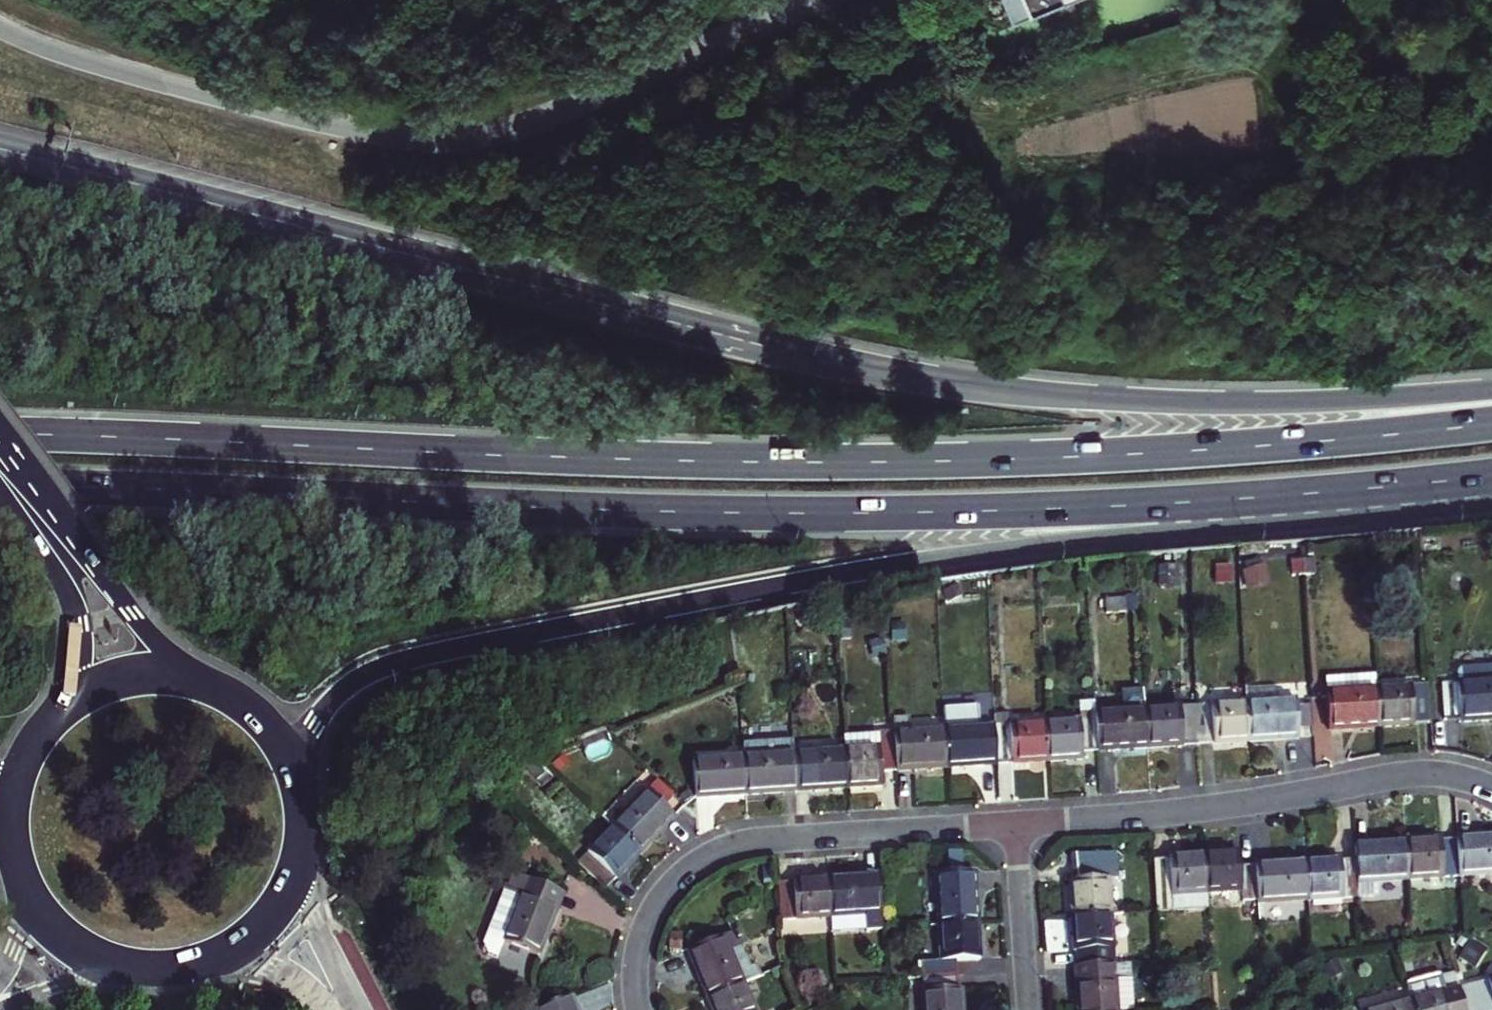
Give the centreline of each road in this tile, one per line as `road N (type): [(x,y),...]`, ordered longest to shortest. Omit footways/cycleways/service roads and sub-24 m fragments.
road 1 (trunk): [(1491,424),(1194,452),(879,463),(0,436)]
road 2 (trunk): [(1491,392),(1255,405),(950,385),(695,329),(95,174)]
road 3 (trunk): [(0,483),(737,514),(988,512),(1320,494)]
road 4 (trunk): [(294,772),(331,704),(398,665),(878,569),(1188,525),(1320,494)]
road 5 (residential): [(794,0),(522,131),(459,142),(299,118),(79,60),(0,29)]
road 6 (residential): [(639,1009),(635,971),(653,911),(676,881),(722,850),(1018,825)]
road 7 (residential): [(1018,825),(1178,813),(1401,775),(1460,777),(1491,787)]
road 8 (tertiary): [(0,497),(73,607),(81,662),(69,706)]
road 9 (residential): [(1028,1009),(1018,825)]
road 10 (tertiary): [(196,682),(81,542)]
road 11 (trunk): [(1320,494),(1491,475)]
road 12 (tertiary): [(356,1009),(307,901),(300,849)]
road 13 (residential): [(0,1009),(144,967)]
road 14 (tertiary): [(25,885),(74,941),(144,967)]
road 15 (tertiary): [(213,956),(275,907),(300,849)]
road 16 (tertiary): [(294,772),(256,716),(196,682)]
road 17 (tertiary): [(81,542),(0,434)]
road 18 (tertiary): [(196,682),(130,679),(69,706)]
road 19 (tertiary): [(213,956),(276,971),(324,1009)]
road 20 (tertiary): [(69,706),(33,745),(11,810)]

